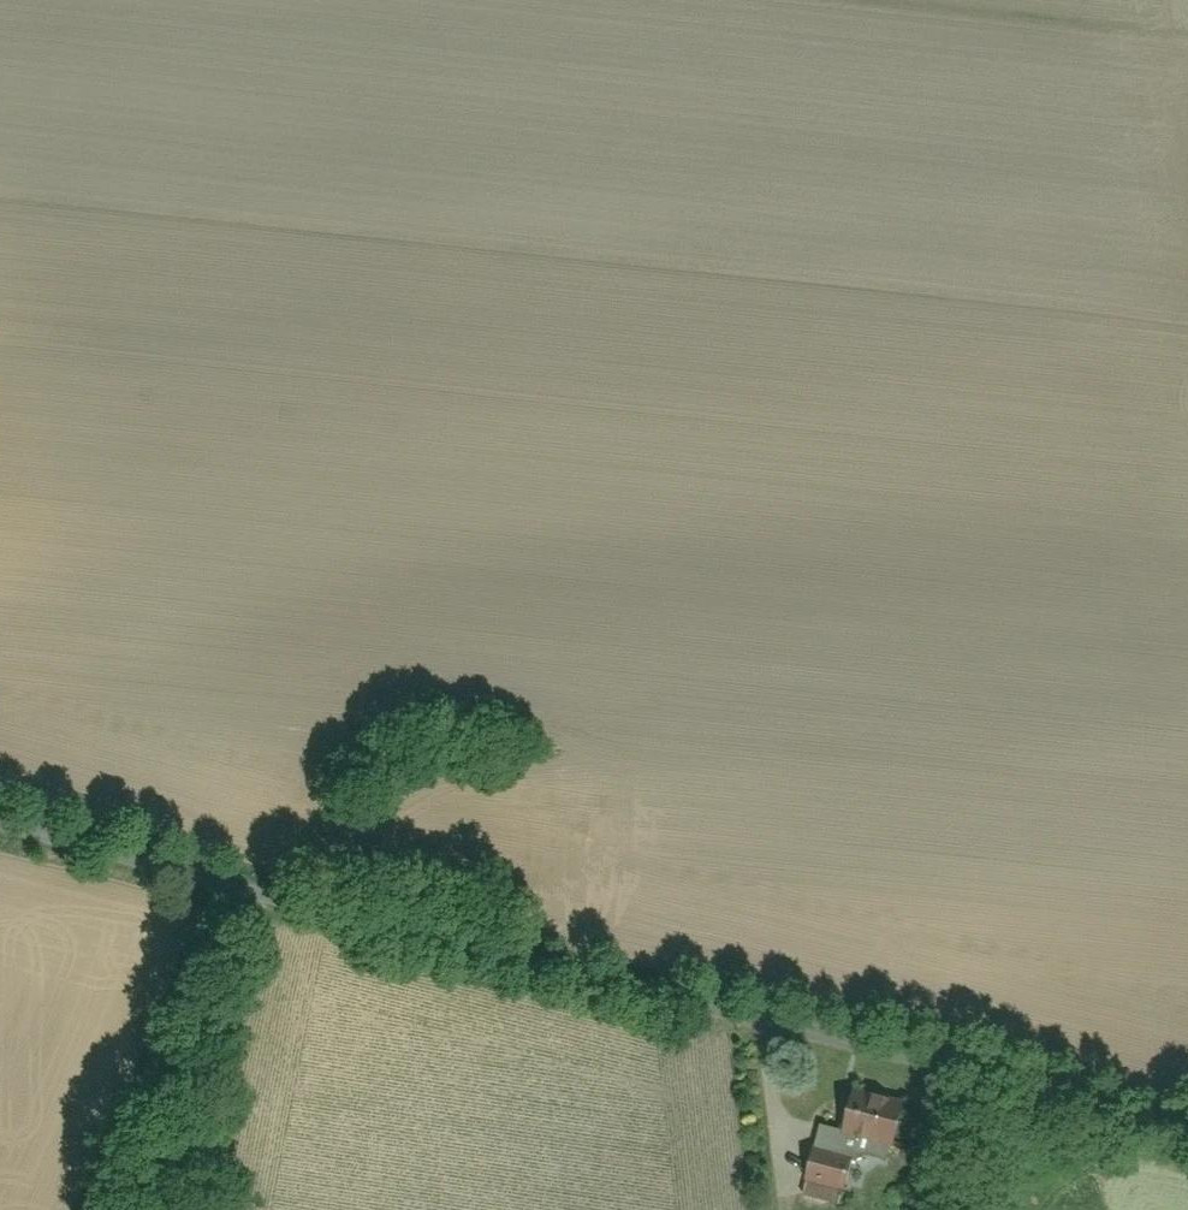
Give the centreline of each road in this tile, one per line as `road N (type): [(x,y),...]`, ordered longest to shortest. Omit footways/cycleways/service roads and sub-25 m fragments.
road 1 (unclassified): [(0,828),(1187,1135)]
road 2 (track): [(128,1209),(288,902)]

